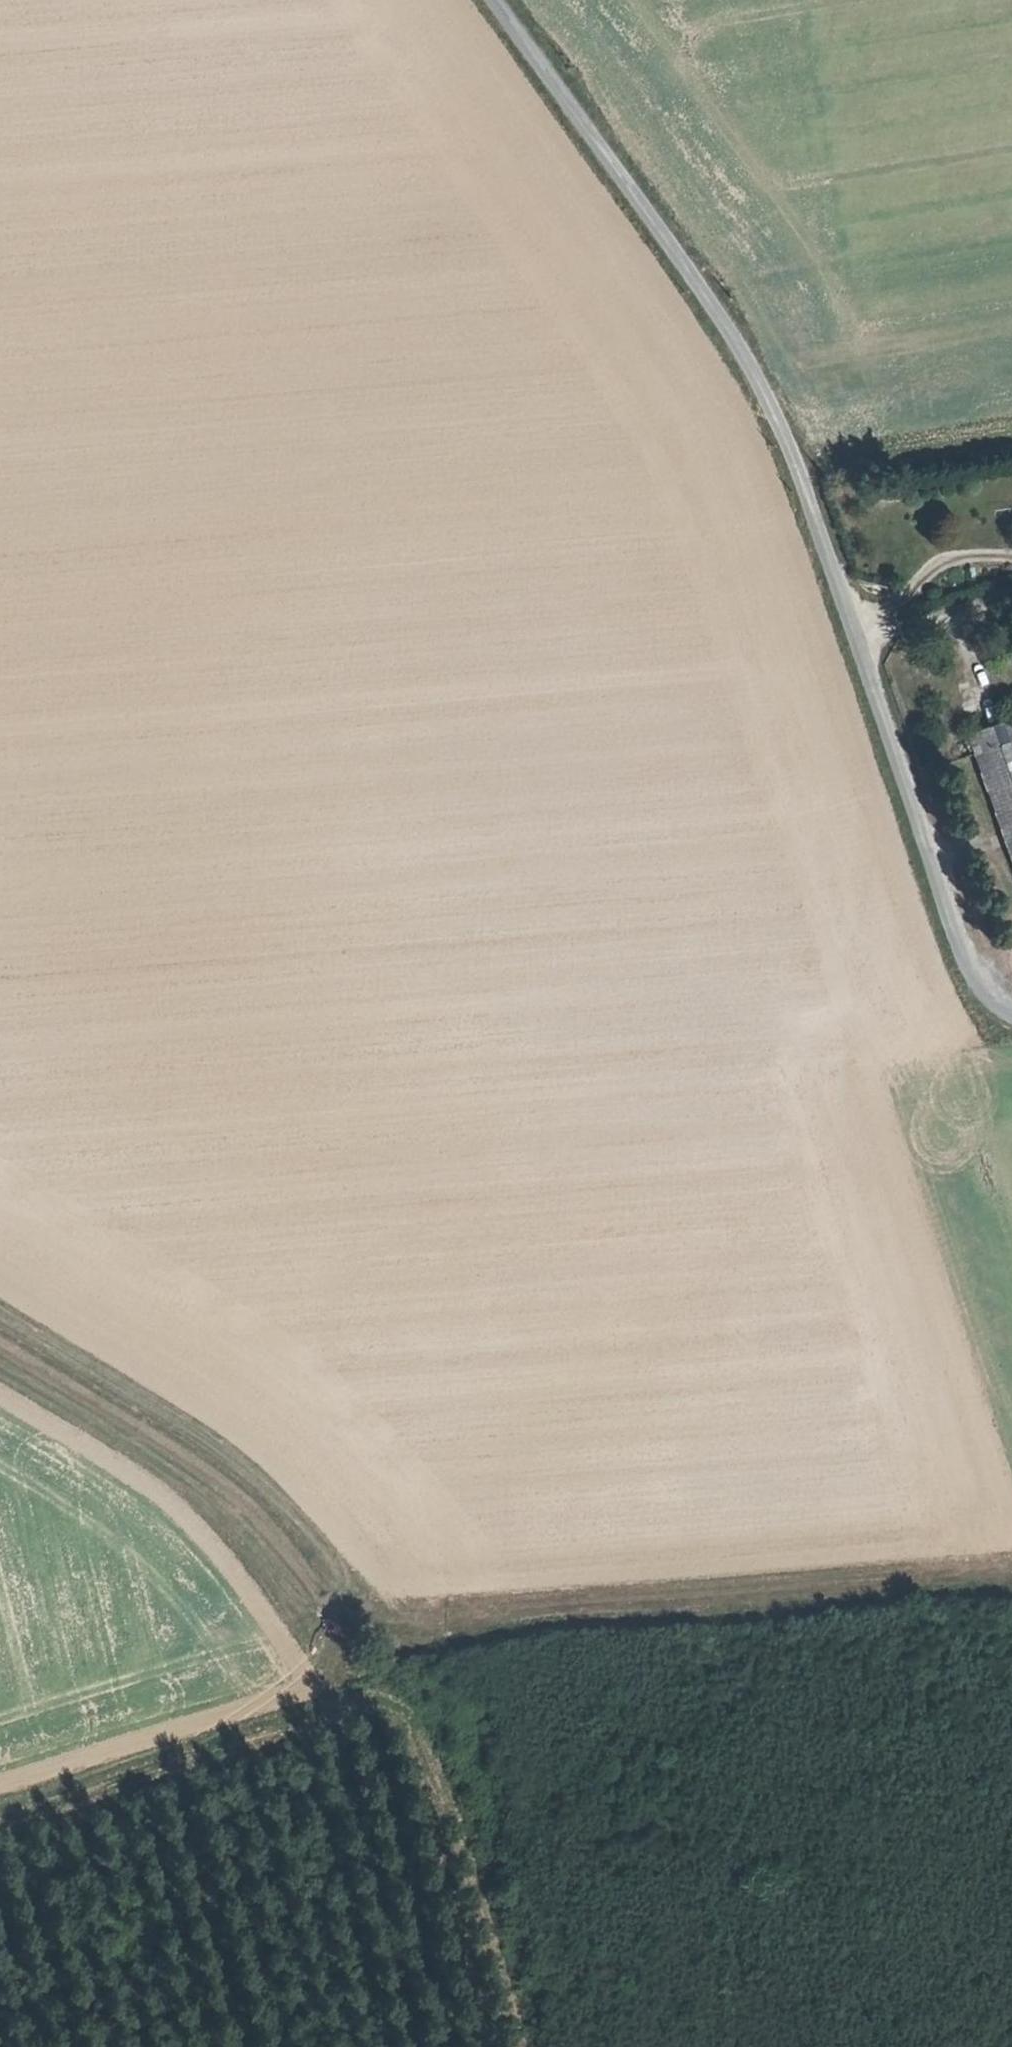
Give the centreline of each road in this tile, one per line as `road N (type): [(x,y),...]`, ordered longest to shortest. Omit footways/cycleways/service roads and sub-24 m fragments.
road 1 (unclassified): [(498,0),(725,320),(778,414),(970,973),(1011,1011)]

